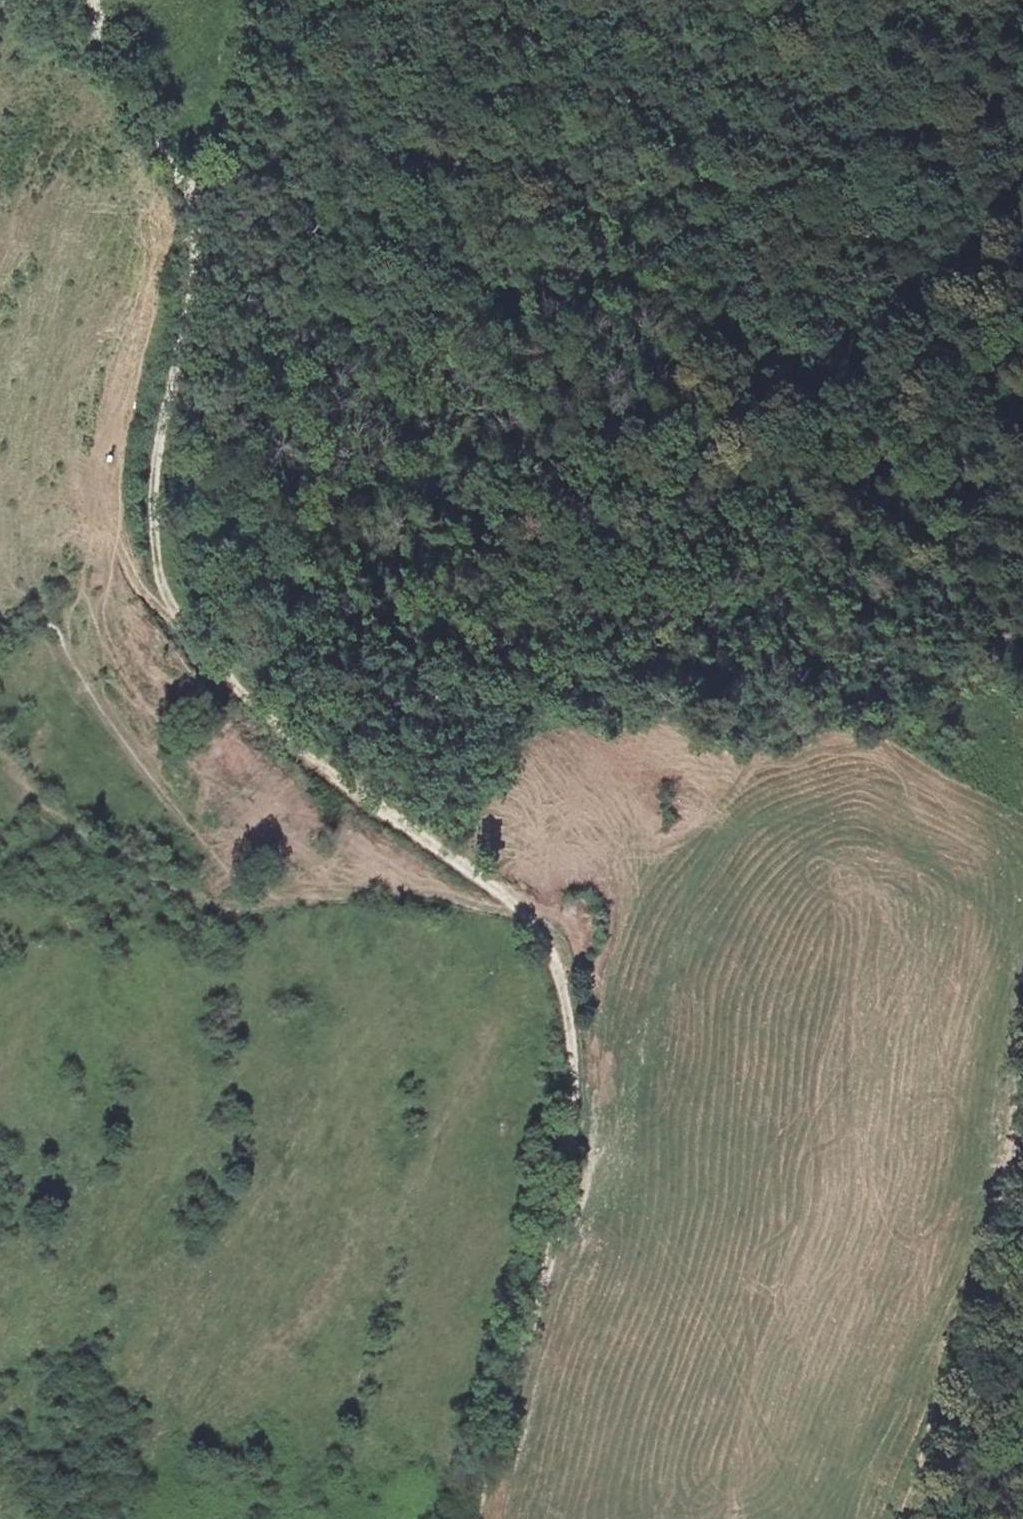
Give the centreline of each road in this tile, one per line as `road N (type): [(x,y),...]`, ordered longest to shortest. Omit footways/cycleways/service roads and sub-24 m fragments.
road 1 (track): [(471,1518),(574,1145),(576,1075),(564,964),(538,915),(315,760),(248,704),(201,654),(172,592),(158,531),(173,359),(204,183)]
road 2 (track): [(204,183),(120,93),(96,0)]
road 3 (track): [(204,183),(229,117),(247,0)]

